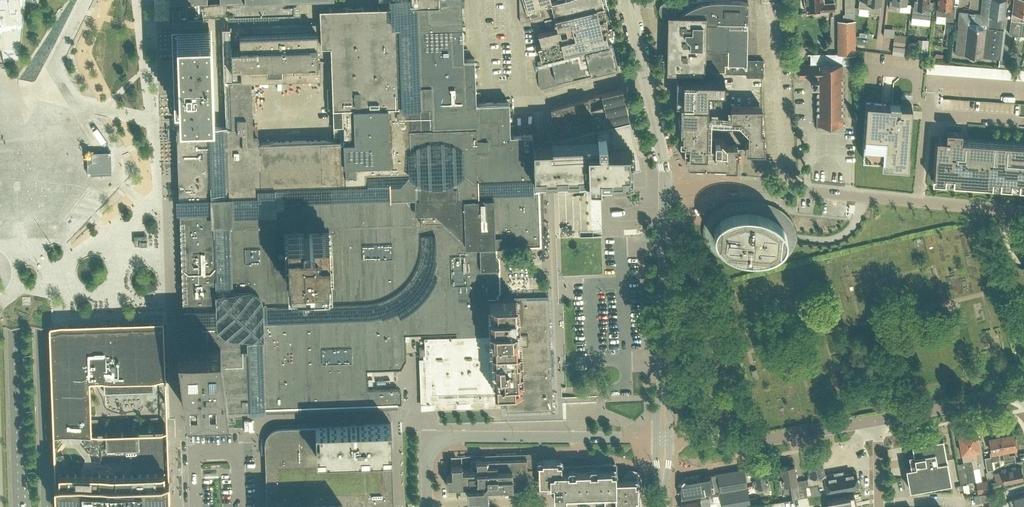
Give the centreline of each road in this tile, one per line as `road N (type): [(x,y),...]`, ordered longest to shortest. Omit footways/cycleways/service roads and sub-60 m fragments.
road 1 (secondary): [(49,506),(32,0)]
road 2 (secondary): [(5,0),(20,506)]
road 3 (residential): [(666,178),(1023,213)]
road 4 (unclassified): [(427,506),(426,464),(449,438),(663,438)]
road 5 (unclassified): [(663,438),(666,178)]
road 6 (unclassified): [(663,438),(754,441),(875,420)]
road 7 (unclassified): [(666,178),(627,0)]
road 8 (unclassified): [(875,420),(1023,393)]

